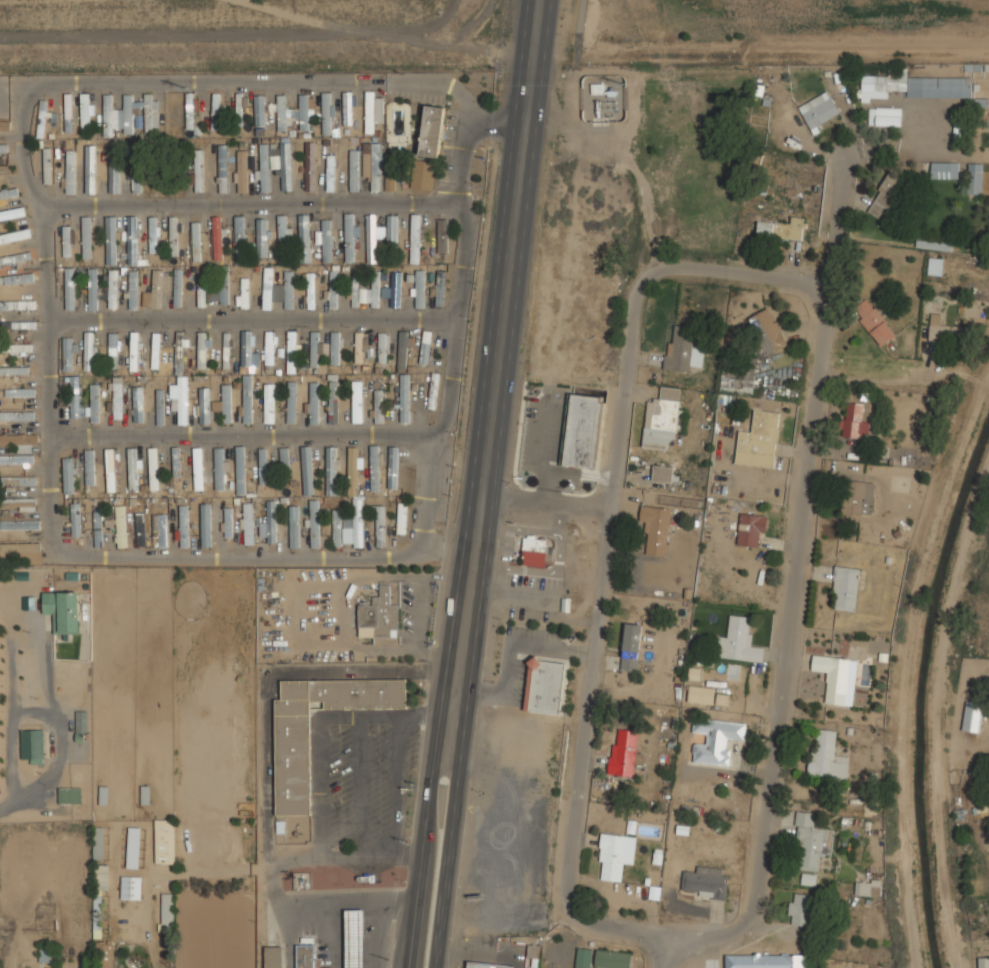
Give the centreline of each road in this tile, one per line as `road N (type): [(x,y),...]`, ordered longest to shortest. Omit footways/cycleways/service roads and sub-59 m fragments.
road 1 (residential): [(904,144),(862,144),(838,175),(750,926),(735,935),(668,935)]
road 2 (residential): [(523,123),(471,126),(462,148),(457,335),(416,554),(55,555)]
road 3 (residential): [(645,205),(644,272),(607,501),(560,901),(587,918),(668,935)]
road 4 (primary): [(539,0),(448,739)]
road 5 (residential): [(43,84),(24,106),(23,159),(37,205),(49,321),(55,555)]
road 6 (residential): [(471,126),(467,99),(450,85),(43,84)]
road 7 (residential): [(461,204),(37,205)]
road 8 (residential): [(459,312),(49,321)]
road 9 (residential): [(440,435),(52,437)]
road 10 (primary): [(448,739),(430,773),(408,967)]
road 11 (primary): [(433,967),(456,776),(448,739)]
road 12 (residential): [(826,282),(675,265),(644,272)]
road 13 (residential): [(607,501),(476,495)]

